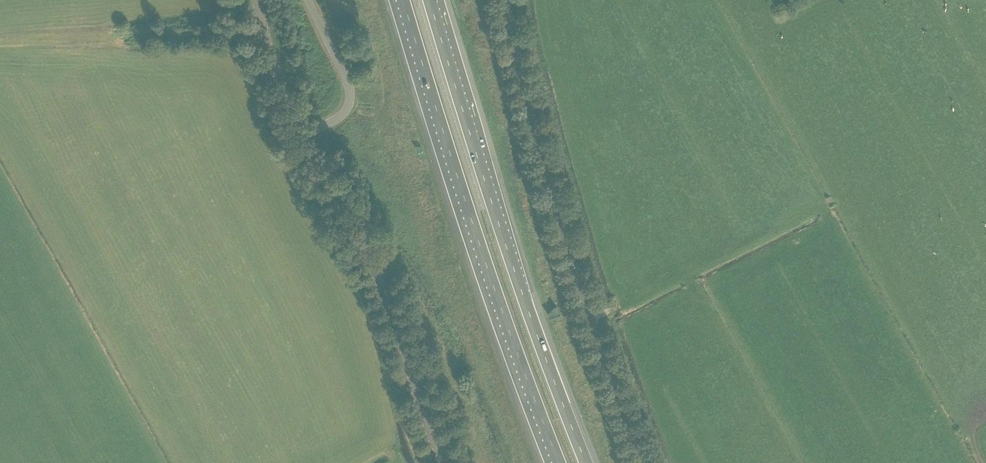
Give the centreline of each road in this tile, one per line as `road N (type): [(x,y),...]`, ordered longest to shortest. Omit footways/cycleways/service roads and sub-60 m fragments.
road 1 (motorway): [(404,0),(486,265),(560,462)]
road 2 (motorway): [(584,462),(430,0)]
road 3 (unclassified): [(640,462),(554,211),(504,0)]
road 4 (tertiary): [(442,462),(386,297),(304,134)]
road 5 (unclassified): [(310,0),(349,95),(336,119),(304,134)]
road 6 (tertiary): [(304,134),(259,0)]

